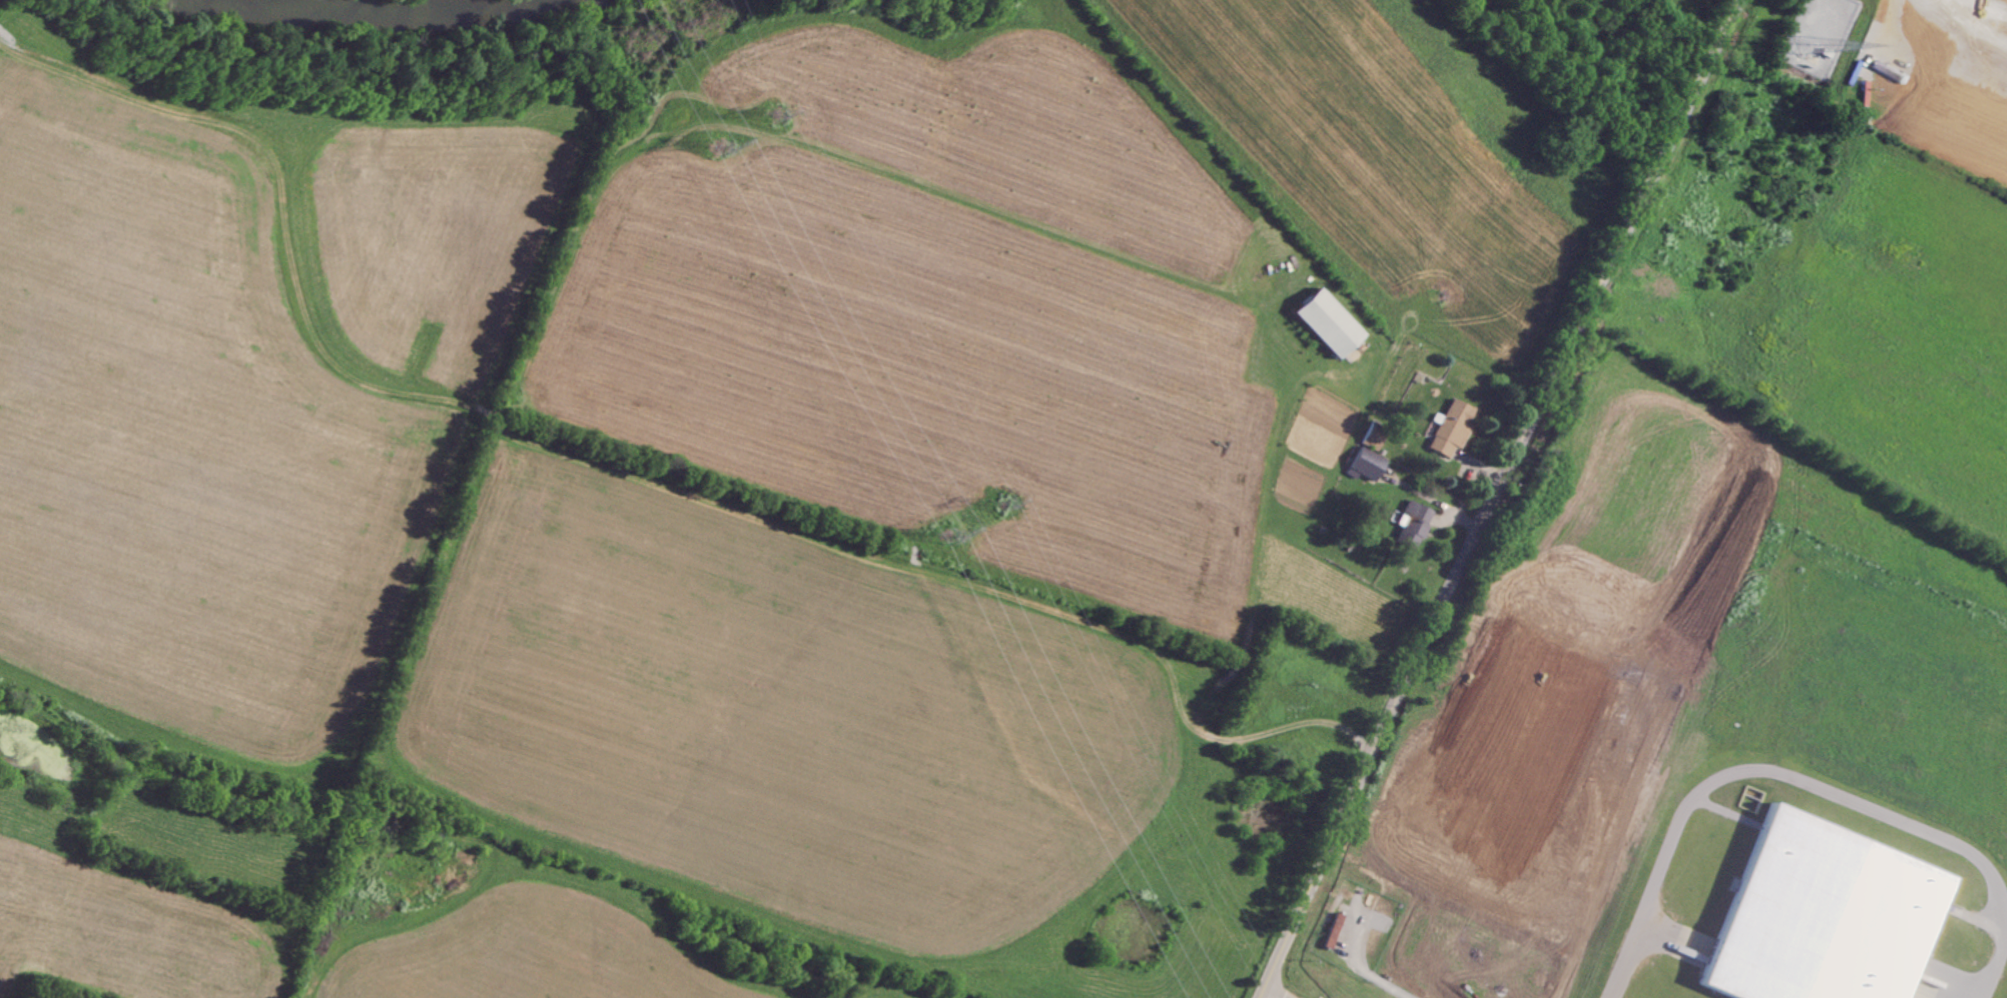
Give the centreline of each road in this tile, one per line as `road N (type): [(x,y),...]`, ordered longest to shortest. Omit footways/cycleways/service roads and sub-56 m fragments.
road 1 (tertiary): [(1263,997),(1739,0)]

